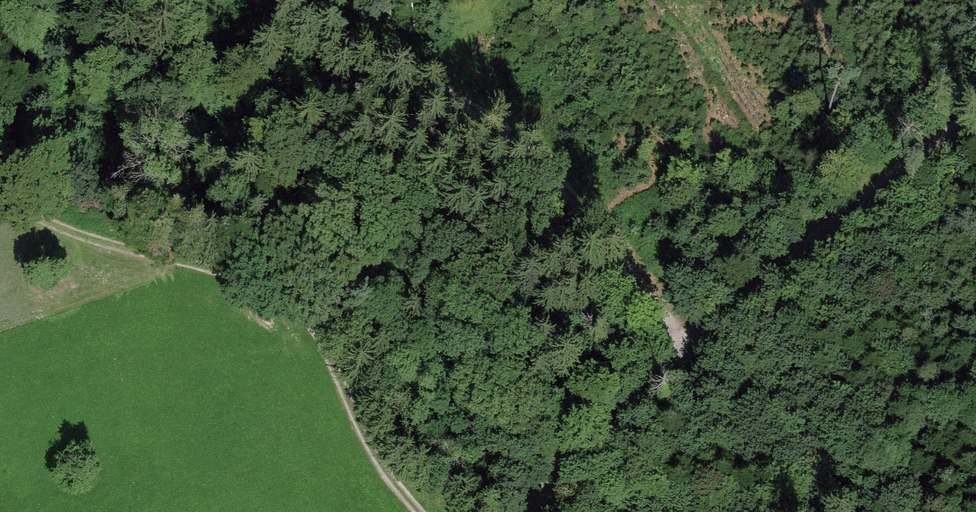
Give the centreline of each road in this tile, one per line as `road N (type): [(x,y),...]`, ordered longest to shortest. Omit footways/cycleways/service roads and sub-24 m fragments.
road 1 (unclassified): [(528,511),(848,209),(975,116)]
road 2 (track): [(0,190),(74,227),(273,284),(318,327),(373,448),(425,511)]
road 3 (track): [(695,348),(569,188),(522,144),(273,0)]

